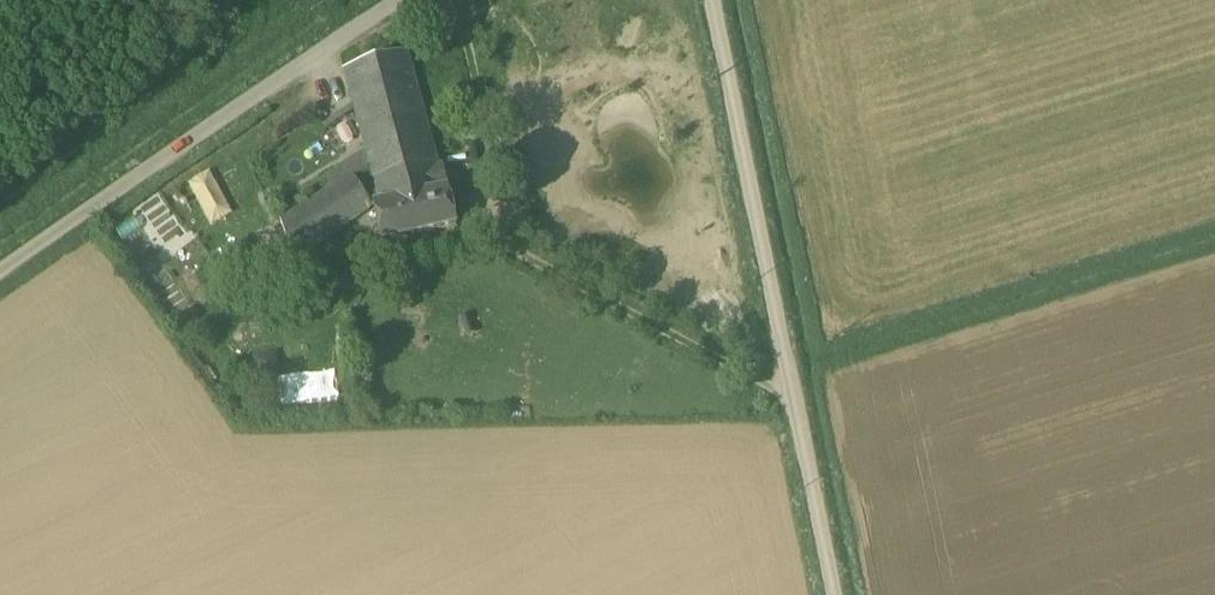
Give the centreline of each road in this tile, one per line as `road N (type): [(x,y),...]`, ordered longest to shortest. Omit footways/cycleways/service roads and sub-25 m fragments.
road 1 (unclassified): [(712,0),(838,594)]
road 2 (unclassified): [(0,273),(392,0)]

